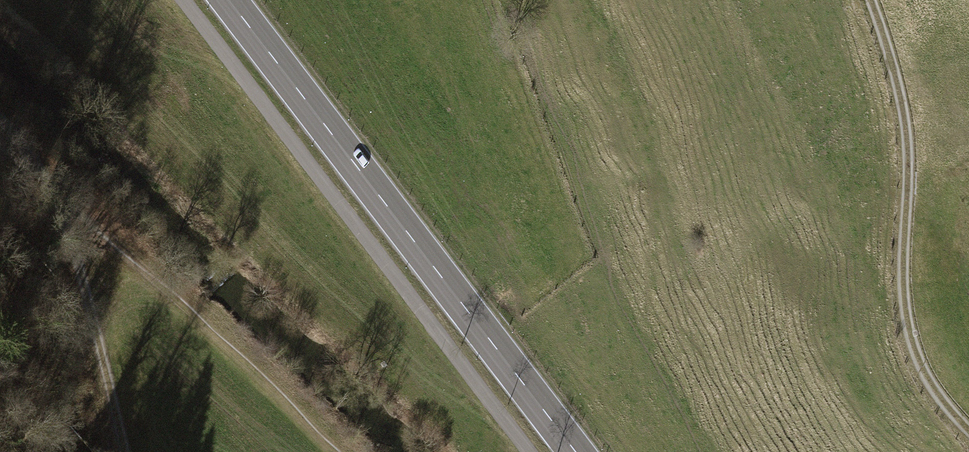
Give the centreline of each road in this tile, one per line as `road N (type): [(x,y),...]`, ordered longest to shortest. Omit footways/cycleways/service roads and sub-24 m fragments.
road 1 (secondary): [(578,451),(230,0)]
road 2 (track): [(968,436),(930,388),(906,327),(904,125),(869,0)]
road 3 (track): [(55,199),(78,259),(124,451)]

